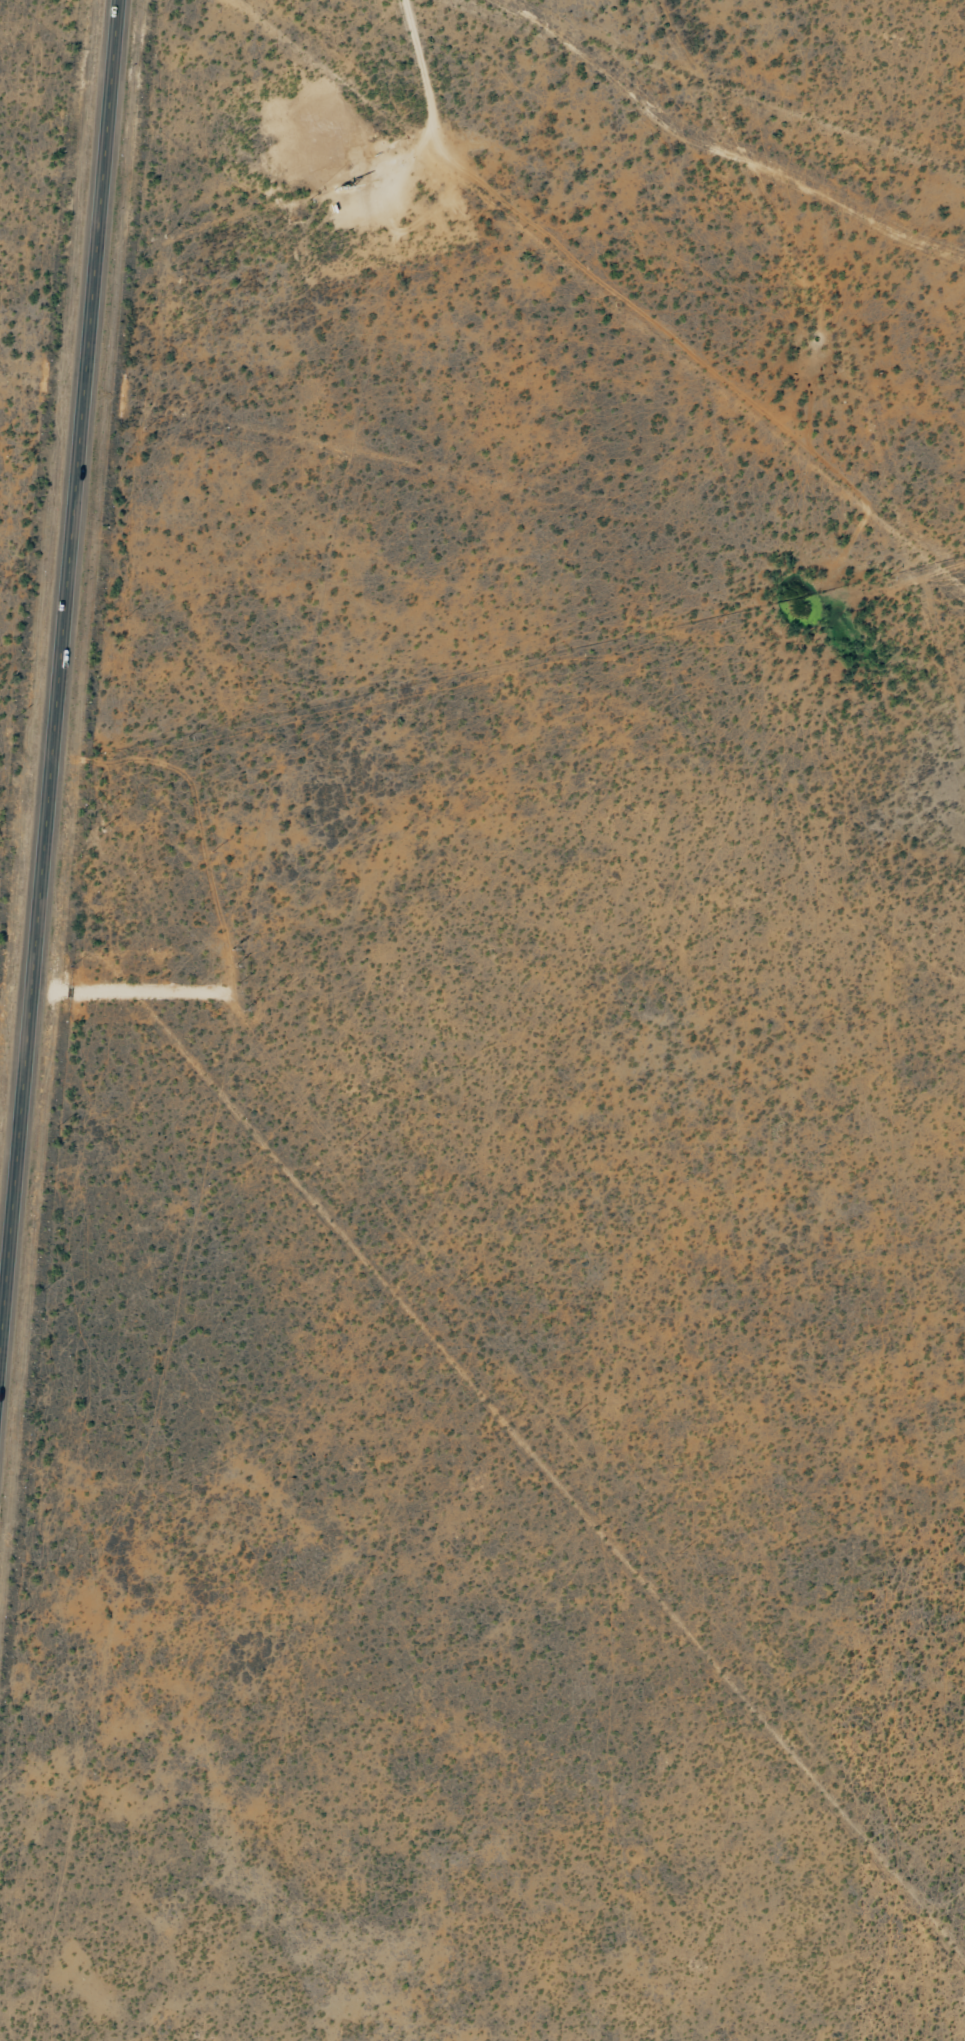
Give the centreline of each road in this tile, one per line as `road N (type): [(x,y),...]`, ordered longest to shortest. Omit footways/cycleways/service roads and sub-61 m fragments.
road 1 (secondary): [(0,1361),(120,0)]

